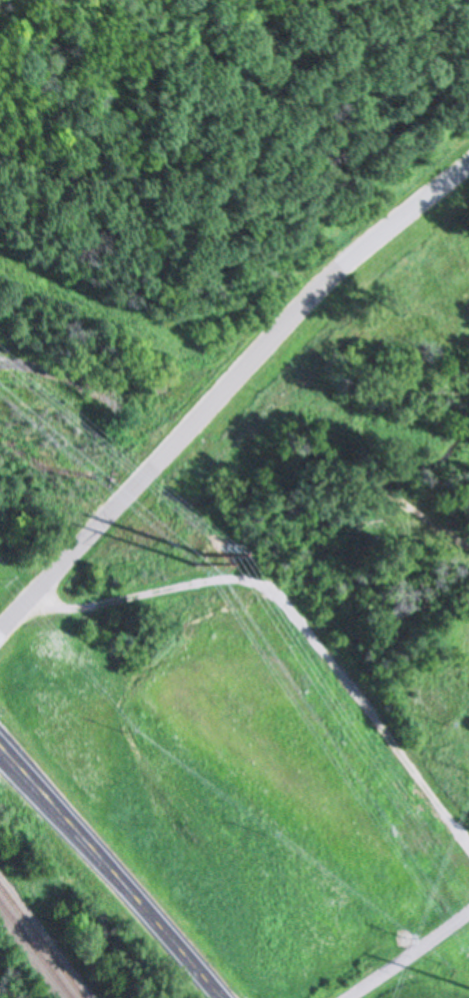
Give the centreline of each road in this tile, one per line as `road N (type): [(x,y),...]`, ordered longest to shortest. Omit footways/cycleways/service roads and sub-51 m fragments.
road 1 (residential): [(0,630),(468,128)]
road 2 (track): [(468,844),(293,607),(259,581),(217,580),(63,610),(29,600)]
road 3 (primary): [(221,997),(0,746)]
road 4 (residential): [(304,301),(223,355),(153,386),(113,390),(0,365)]
road 5 (residential): [(348,997),(468,916)]

